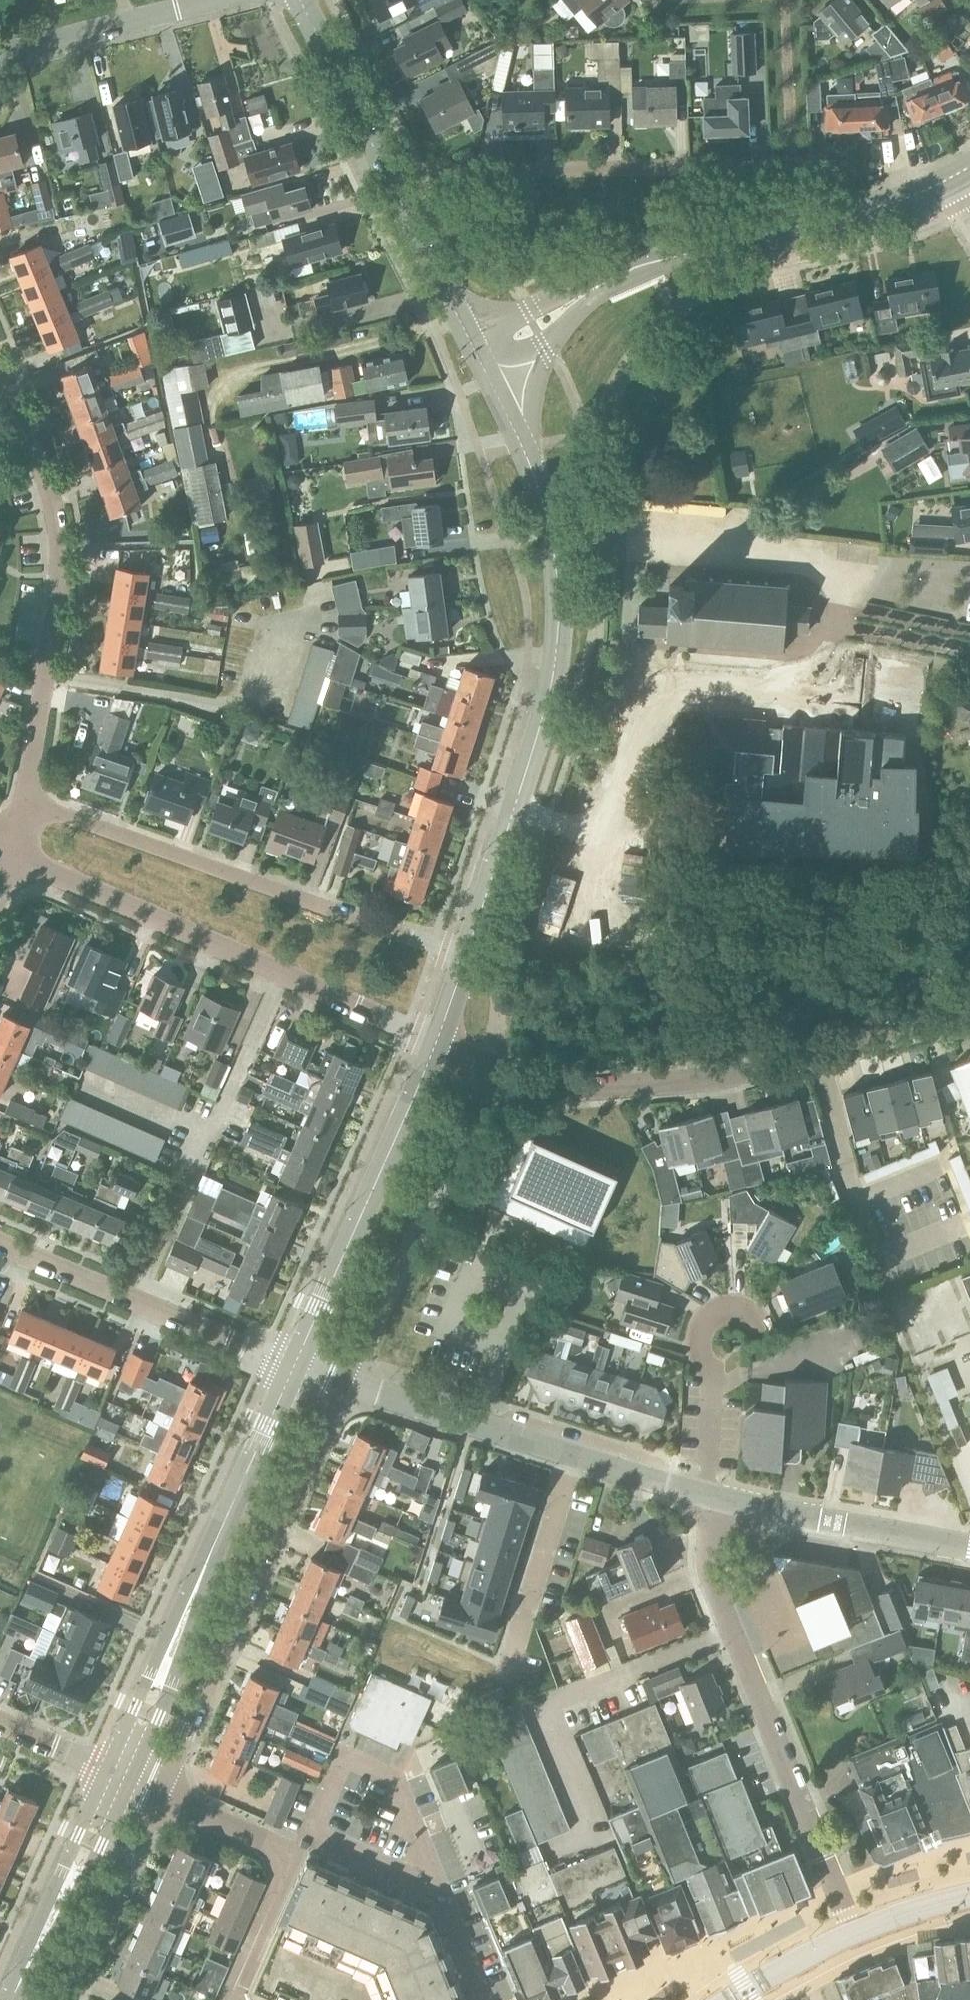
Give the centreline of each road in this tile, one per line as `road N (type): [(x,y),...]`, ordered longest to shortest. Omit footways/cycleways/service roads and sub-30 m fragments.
road 1 (tertiary): [(467,955),(545,709),(559,606),(540,493),(490,379)]
road 2 (residential): [(435,1045),(523,1083),(605,1090),(725,1076),(969,1013)]
road 3 (residential): [(4,848),(435,1045)]
road 4 (residential): [(467,955),(21,804)]
road 5 (residential): [(854,1933),(717,1594),(707,1495)]
road 6 (residential): [(800,228),(793,169),(474,175),(405,208)]
road 7 (residential): [(163,1798),(345,1387)]
road 8 (tertiary): [(116,1778),(291,1369)]
road 9 (residential): [(21,804),(31,773),(55,547),(42,481),(0,383)]
road 10 (tertiary): [(291,1369),(435,1045)]
road 11 (residential): [(291,1369),(0,1246)]
road 12 (residential): [(969,1545),(707,1495)]
road 13 (residential): [(707,1495),(711,1393),(699,1331),(711,1314),(731,1308),(754,1316),(765,1331)]
road 14 (tertiary): [(15,1997),(116,1778)]
road 15 (residential): [(574,1455),(345,1387)]
road 16 (tertiary): [(578,299),(676,259),(800,228)]
road 17 (tertiary): [(405,208),(301,0)]
road 18 (residential): [(511,1670),(574,1455)]
road 19 (residential): [(0,55),(215,0)]
road 20 (residential): [(74,1999),(163,1798)]
road 21 (tertiary): [(800,228),(903,202),(951,179)]
road 22 (tertiary): [(470,341),(405,208)]
road 23 (residential): [(707,1495),(574,1455)]
road 24 (tertiary): [(733,1999),(854,1933)]
road 25 (residential): [(116,1778),(0,1725)]
road 26 (tertiary): [(490,379),(568,322),(578,299)]
road 27 (tertiary): [(854,1933),(969,1898)]

